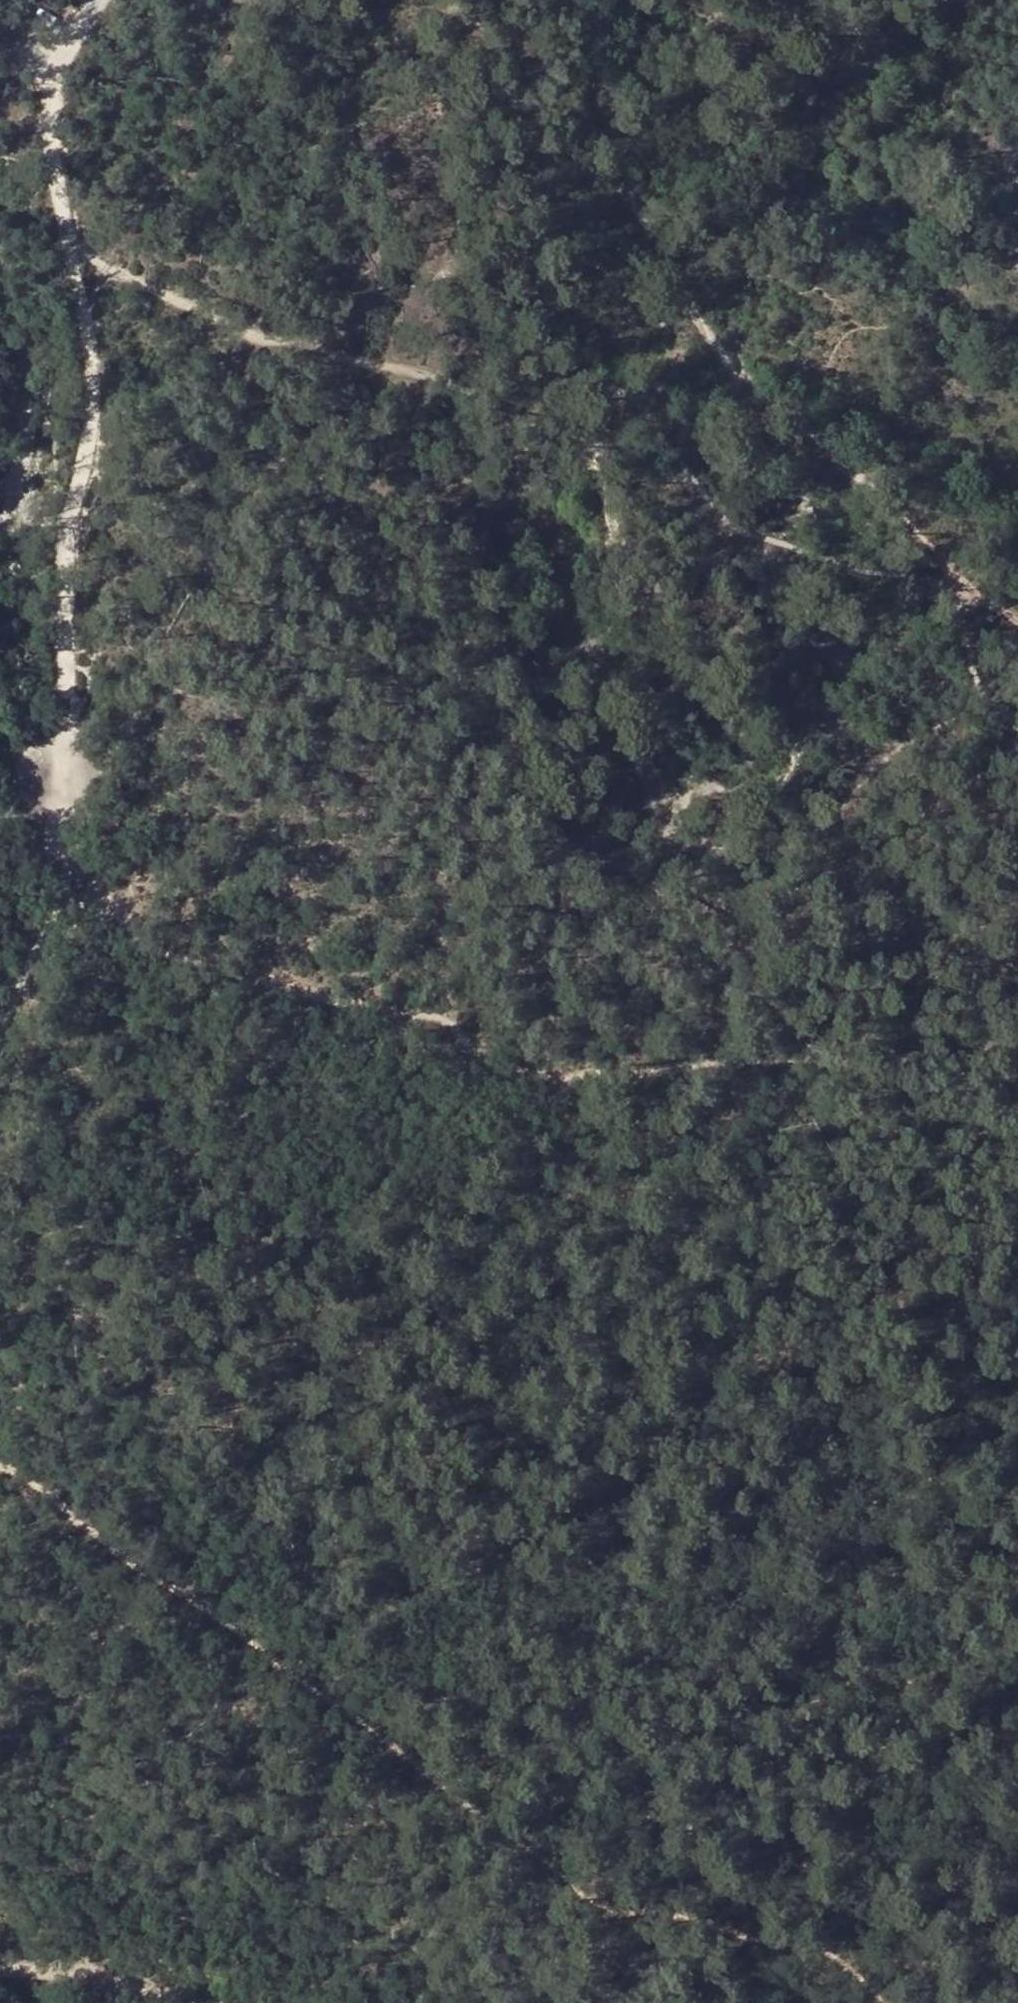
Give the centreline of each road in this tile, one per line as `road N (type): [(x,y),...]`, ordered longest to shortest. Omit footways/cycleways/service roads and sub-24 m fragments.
road 1 (track): [(0,1482),(31,1491),(329,1717),(528,1827),(640,1905),(778,1931),(842,1958),(885,2002)]
road 2 (track): [(0,1027),(60,882),(52,741),(90,406),(85,333),(60,285)]
road 3 (track): [(576,0),(669,265),(796,406)]
road 4 (track): [(796,406),(961,586),(974,675),(1017,750)]
road 5 (track): [(60,285),(49,147),(66,50),(102,0)]
road 6 (track): [(167,2002),(49,1969),(0,1970)]

